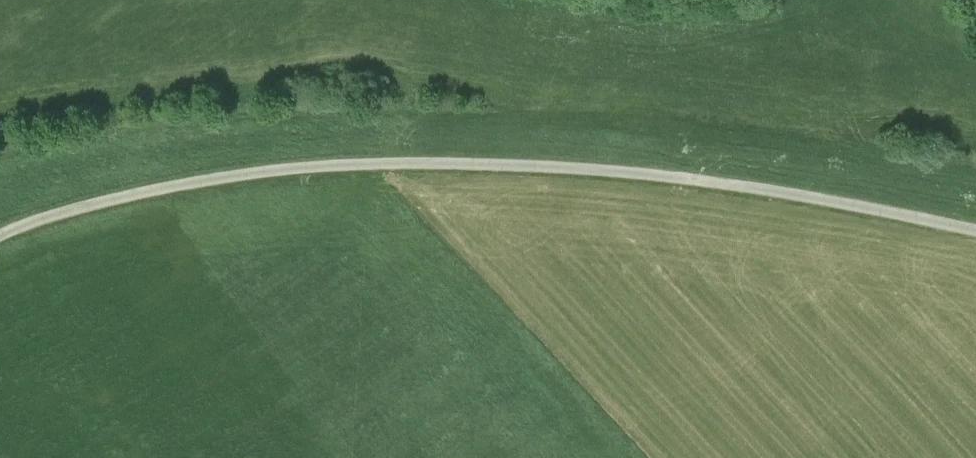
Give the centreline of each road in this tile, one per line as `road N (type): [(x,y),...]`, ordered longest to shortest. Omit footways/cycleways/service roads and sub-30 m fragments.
road 1 (unclassified): [(0,234),(70,210),(215,178),(316,165),(472,162),(637,171),(975,230)]

